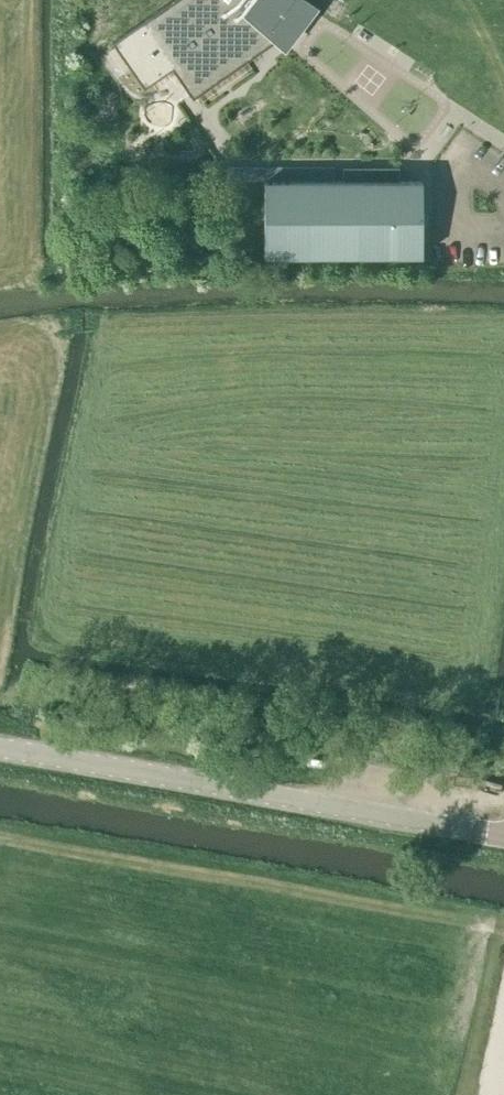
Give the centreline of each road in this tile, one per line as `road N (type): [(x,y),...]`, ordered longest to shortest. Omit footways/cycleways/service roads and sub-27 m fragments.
road 1 (secondary): [(503,836),(0,748)]

